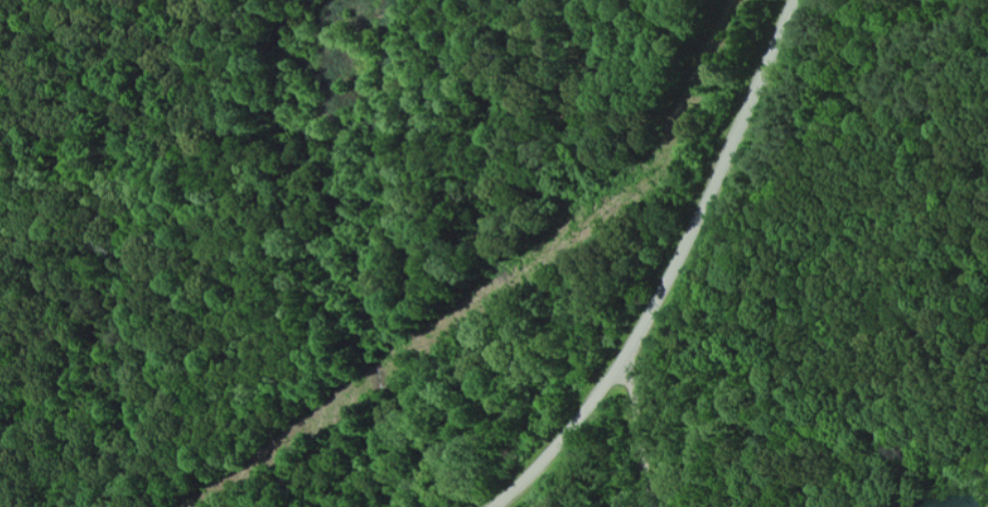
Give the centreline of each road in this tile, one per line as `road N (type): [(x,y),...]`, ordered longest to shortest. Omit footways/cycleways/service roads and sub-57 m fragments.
road 1 (tertiary): [(497,506),(580,423),(621,364),(679,261),(795,0)]

